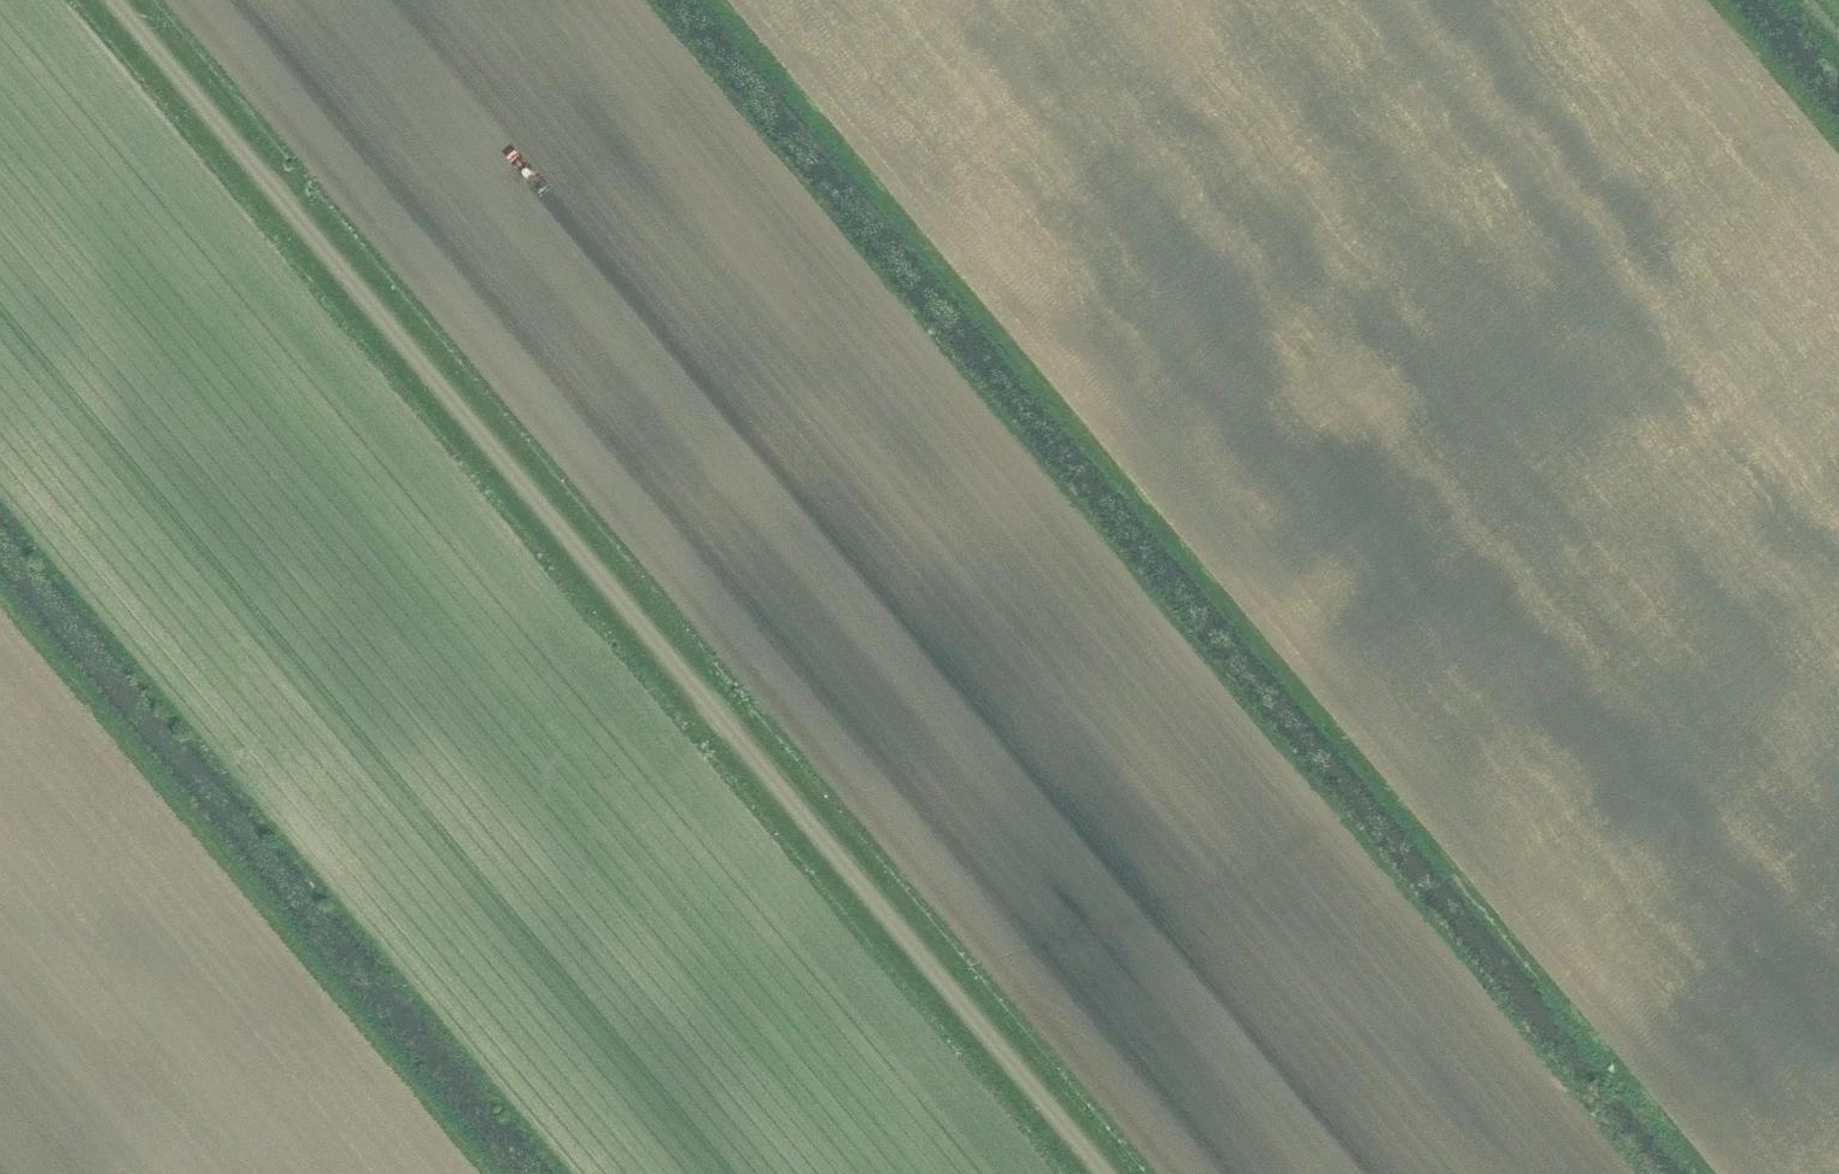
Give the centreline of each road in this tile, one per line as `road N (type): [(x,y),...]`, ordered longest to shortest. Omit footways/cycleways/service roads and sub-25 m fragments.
road 1 (unclassified): [(1107,1173),(117,0)]

